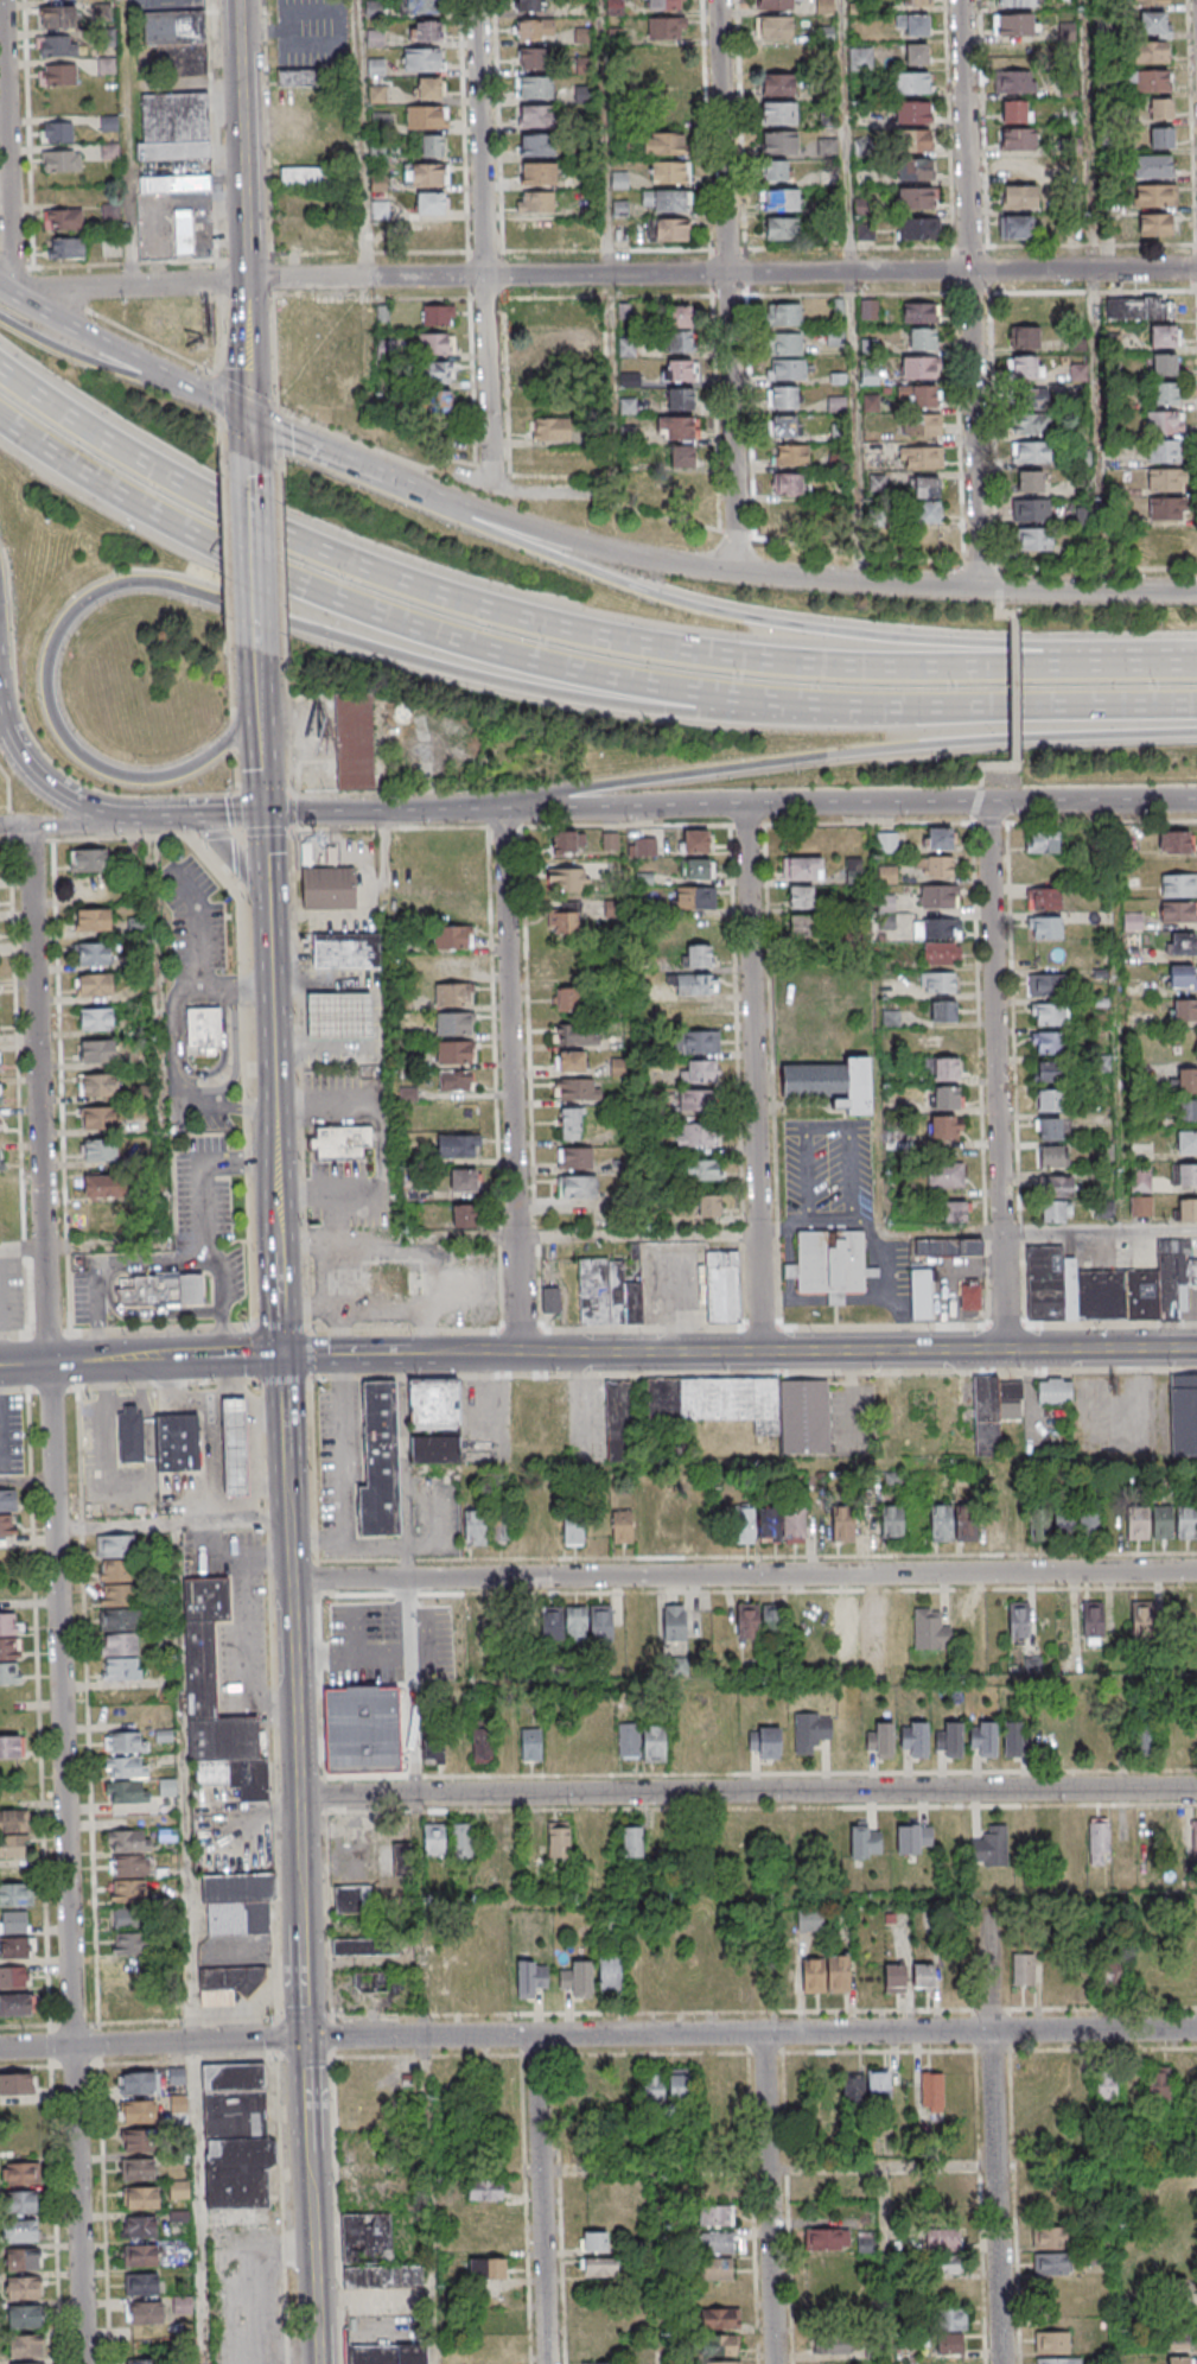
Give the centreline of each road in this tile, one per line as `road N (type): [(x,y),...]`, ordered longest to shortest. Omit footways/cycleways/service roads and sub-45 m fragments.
road 1 (residential): [(88,2363),(32,826)]
road 2 (motorway): [(1196,666),(795,671),(660,652),(522,618),(297,538),(116,443),(0,367)]
road 3 (motorway): [(0,421),(167,522),(300,587),(565,671),(751,701),(1196,708)]
road 4 (residential): [(1196,2029),(0,2048)]
road 5 (motorway): [(257,705),(228,745),(197,769),(133,782),(88,768),(51,716),(46,690),(74,618),(114,592),(163,587),(501,684),(701,716),(751,701)]
road 6 (tertiary): [(303,1914),(267,920)]
road 7 (residential): [(1196,269),(244,281)]
road 8 (residential): [(1196,1571),(292,1580)]
road 9 (residential): [(1196,1789),(298,1796)]
road 10 (motorway): [(1196,666),(738,617),(609,579),(391,485)]
road 11 (tertiary): [(765,1352),(0,1366)]
road 12 (motorway): [(524,812),(788,765),(1196,736)]
road 13 (residential): [(986,587),(966,0)]
road 14 (residential): [(737,571),(724,0)]
road 15 (residential): [(1011,1351),(992,802)]
road 16 (residential): [(765,1352),(749,803)]
road 17 (secondary): [(986,587),(694,567),(571,544),(467,511)]
road 18 (residential): [(490,487),(475,0)]
road 19 (secondary): [(262,811),(749,803)]
road 20 (residential): [(1006,2363),(992,1900)]
road 21 (tertiary): [(1196,1349),(765,1352)]
road 22 (residential): [(504,812),(520,1240)]
road 23 (residential): [(778,2363),(766,2032)]
road 24 (residential): [(551,2363),(540,2035)]
road 25 (residential): [(12,292),(4,0)]
road 26 (tertiary): [(244,281),(238,0)]
road 27 (secondary): [(749,803),(975,802)]
road 28 (secondary): [(975,802),(1196,799)]
road 29 (residential): [(244,281),(55,292),(33,304)]
road 30 (motorway): [(198,394),(74,356),(0,318)]
road 31 (secondary): [(2,725),(37,777),(68,797),(172,813)]
road 32 (tertiary): [(319,2363),(311,2165)]
road 33 (tertiary): [(250,476),(244,281)]
road 34 (secondary): [(1196,590),(1002,587)]
road 35 (tertiary): [(256,659),(250,476)]
road 36 (secondary): [(198,394),(78,330)]
road 37 (secondary): [(202,812),(249,872),(267,920)]
road 38 (tertiary): [(311,2165),(307,2039)]
road 39 (tertiary): [(307,2039),(303,1914)]

